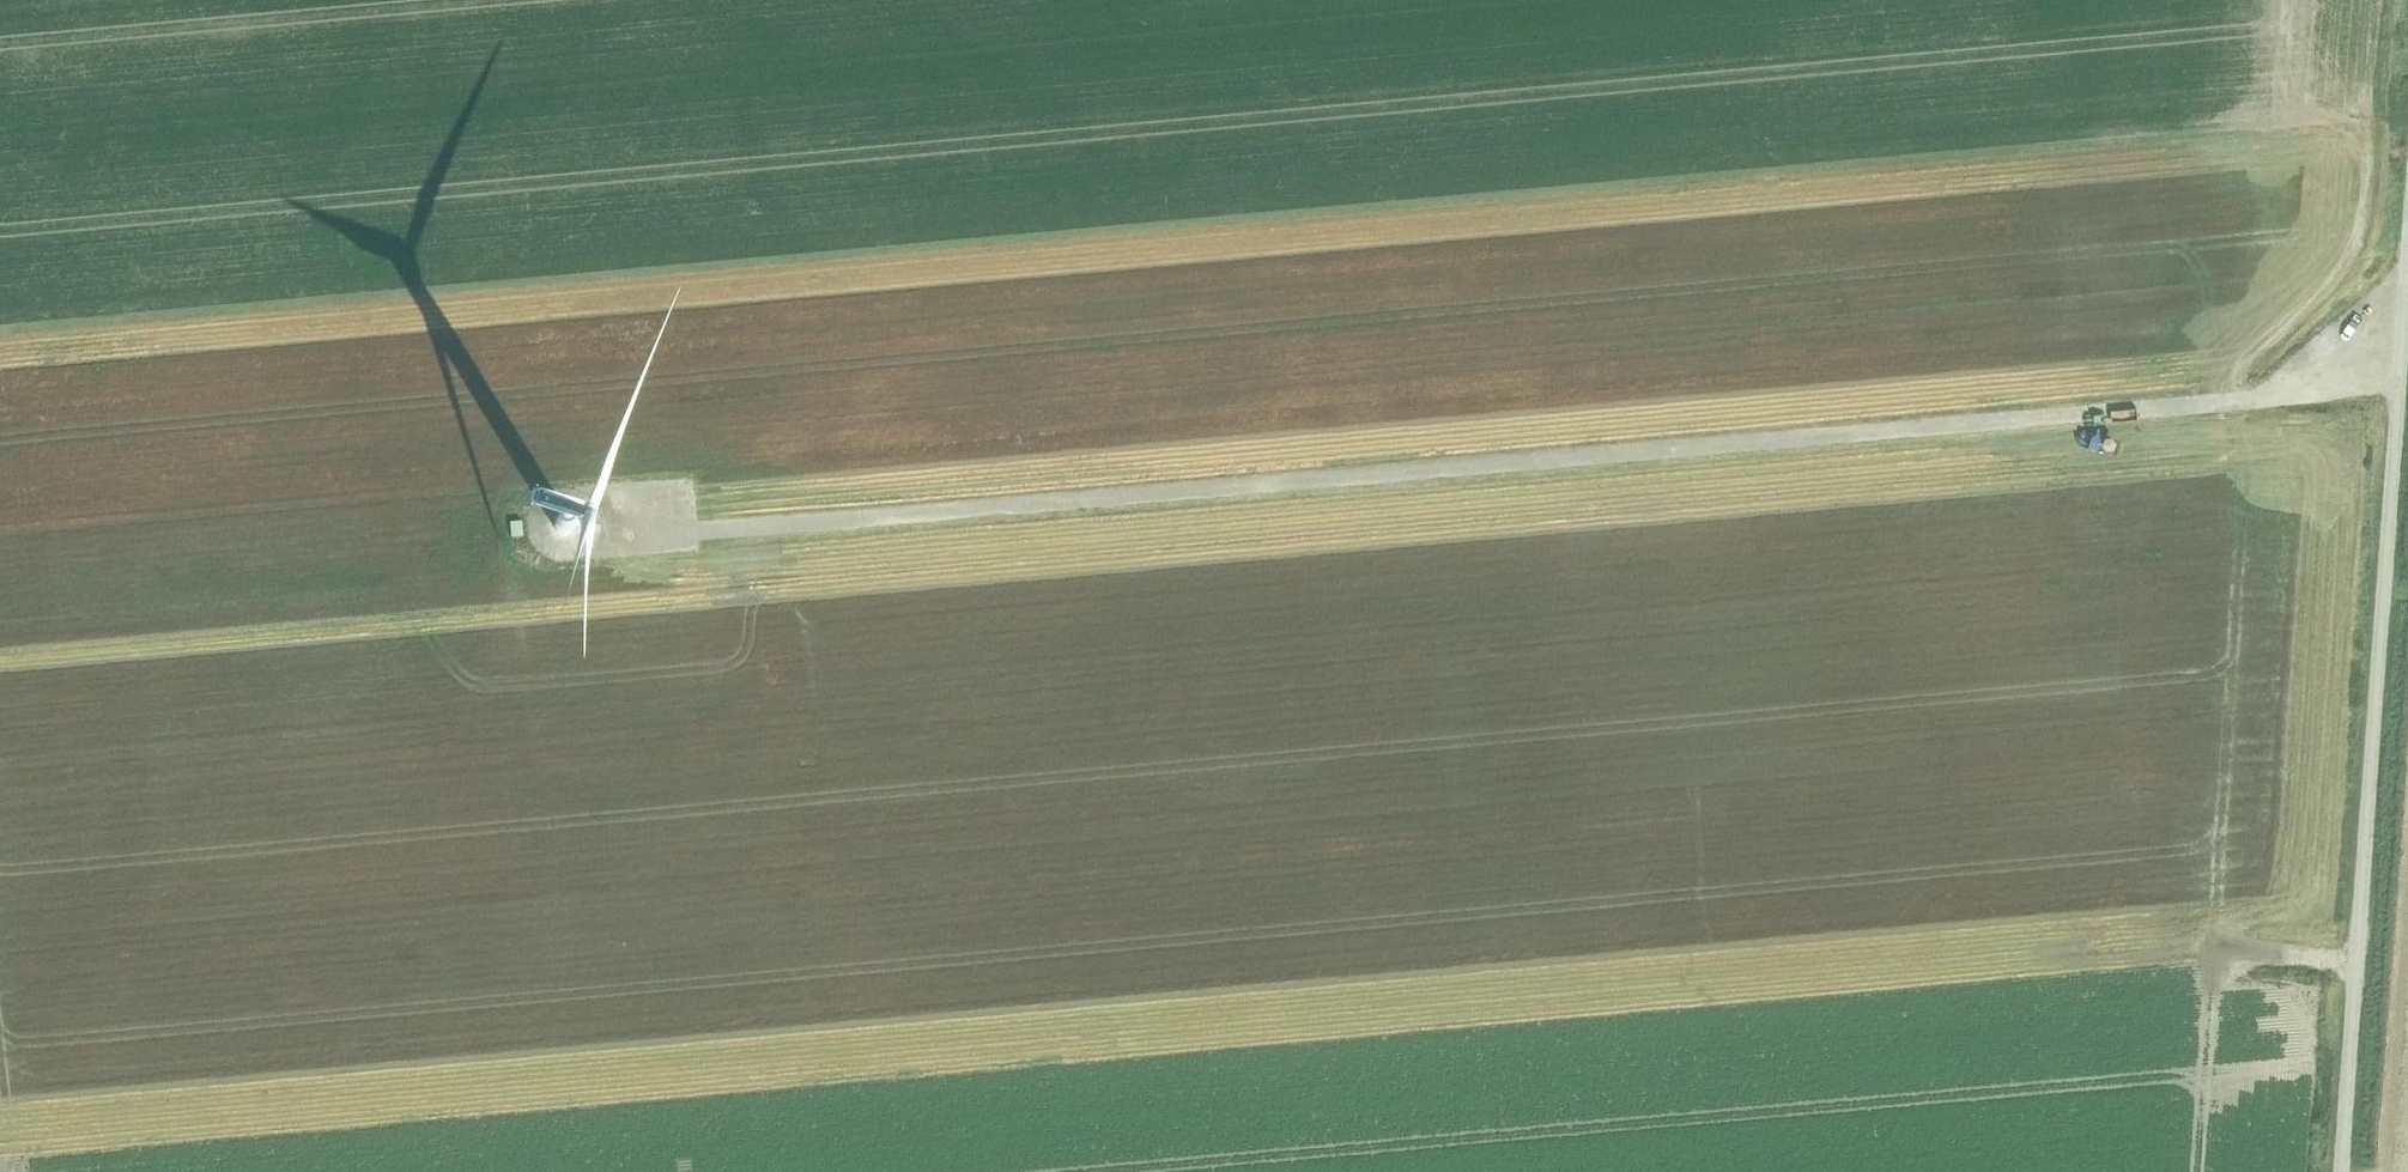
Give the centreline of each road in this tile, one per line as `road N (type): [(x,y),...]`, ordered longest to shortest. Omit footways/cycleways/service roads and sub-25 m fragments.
road 1 (unclassified): [(2342,1171),(2407,264)]

